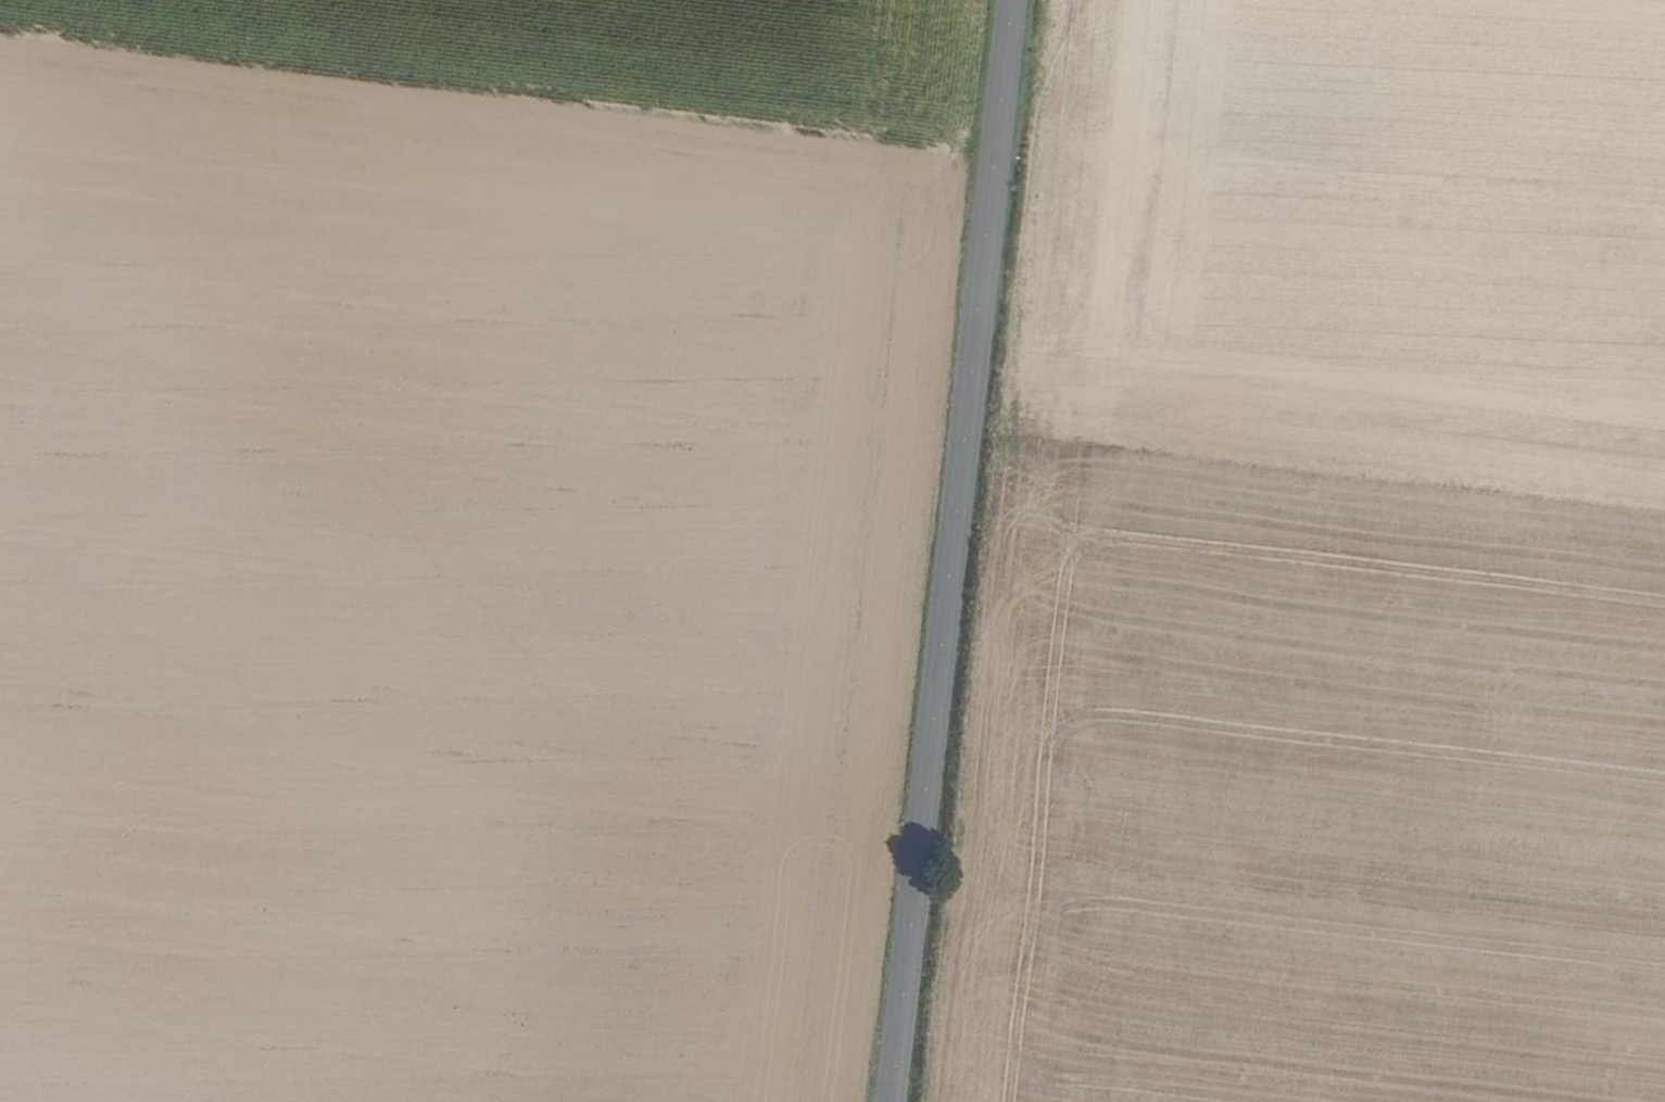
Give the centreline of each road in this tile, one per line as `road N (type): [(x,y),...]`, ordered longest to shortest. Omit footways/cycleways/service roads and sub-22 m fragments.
road 1 (tertiary): [(1006,0),(881,1101)]

